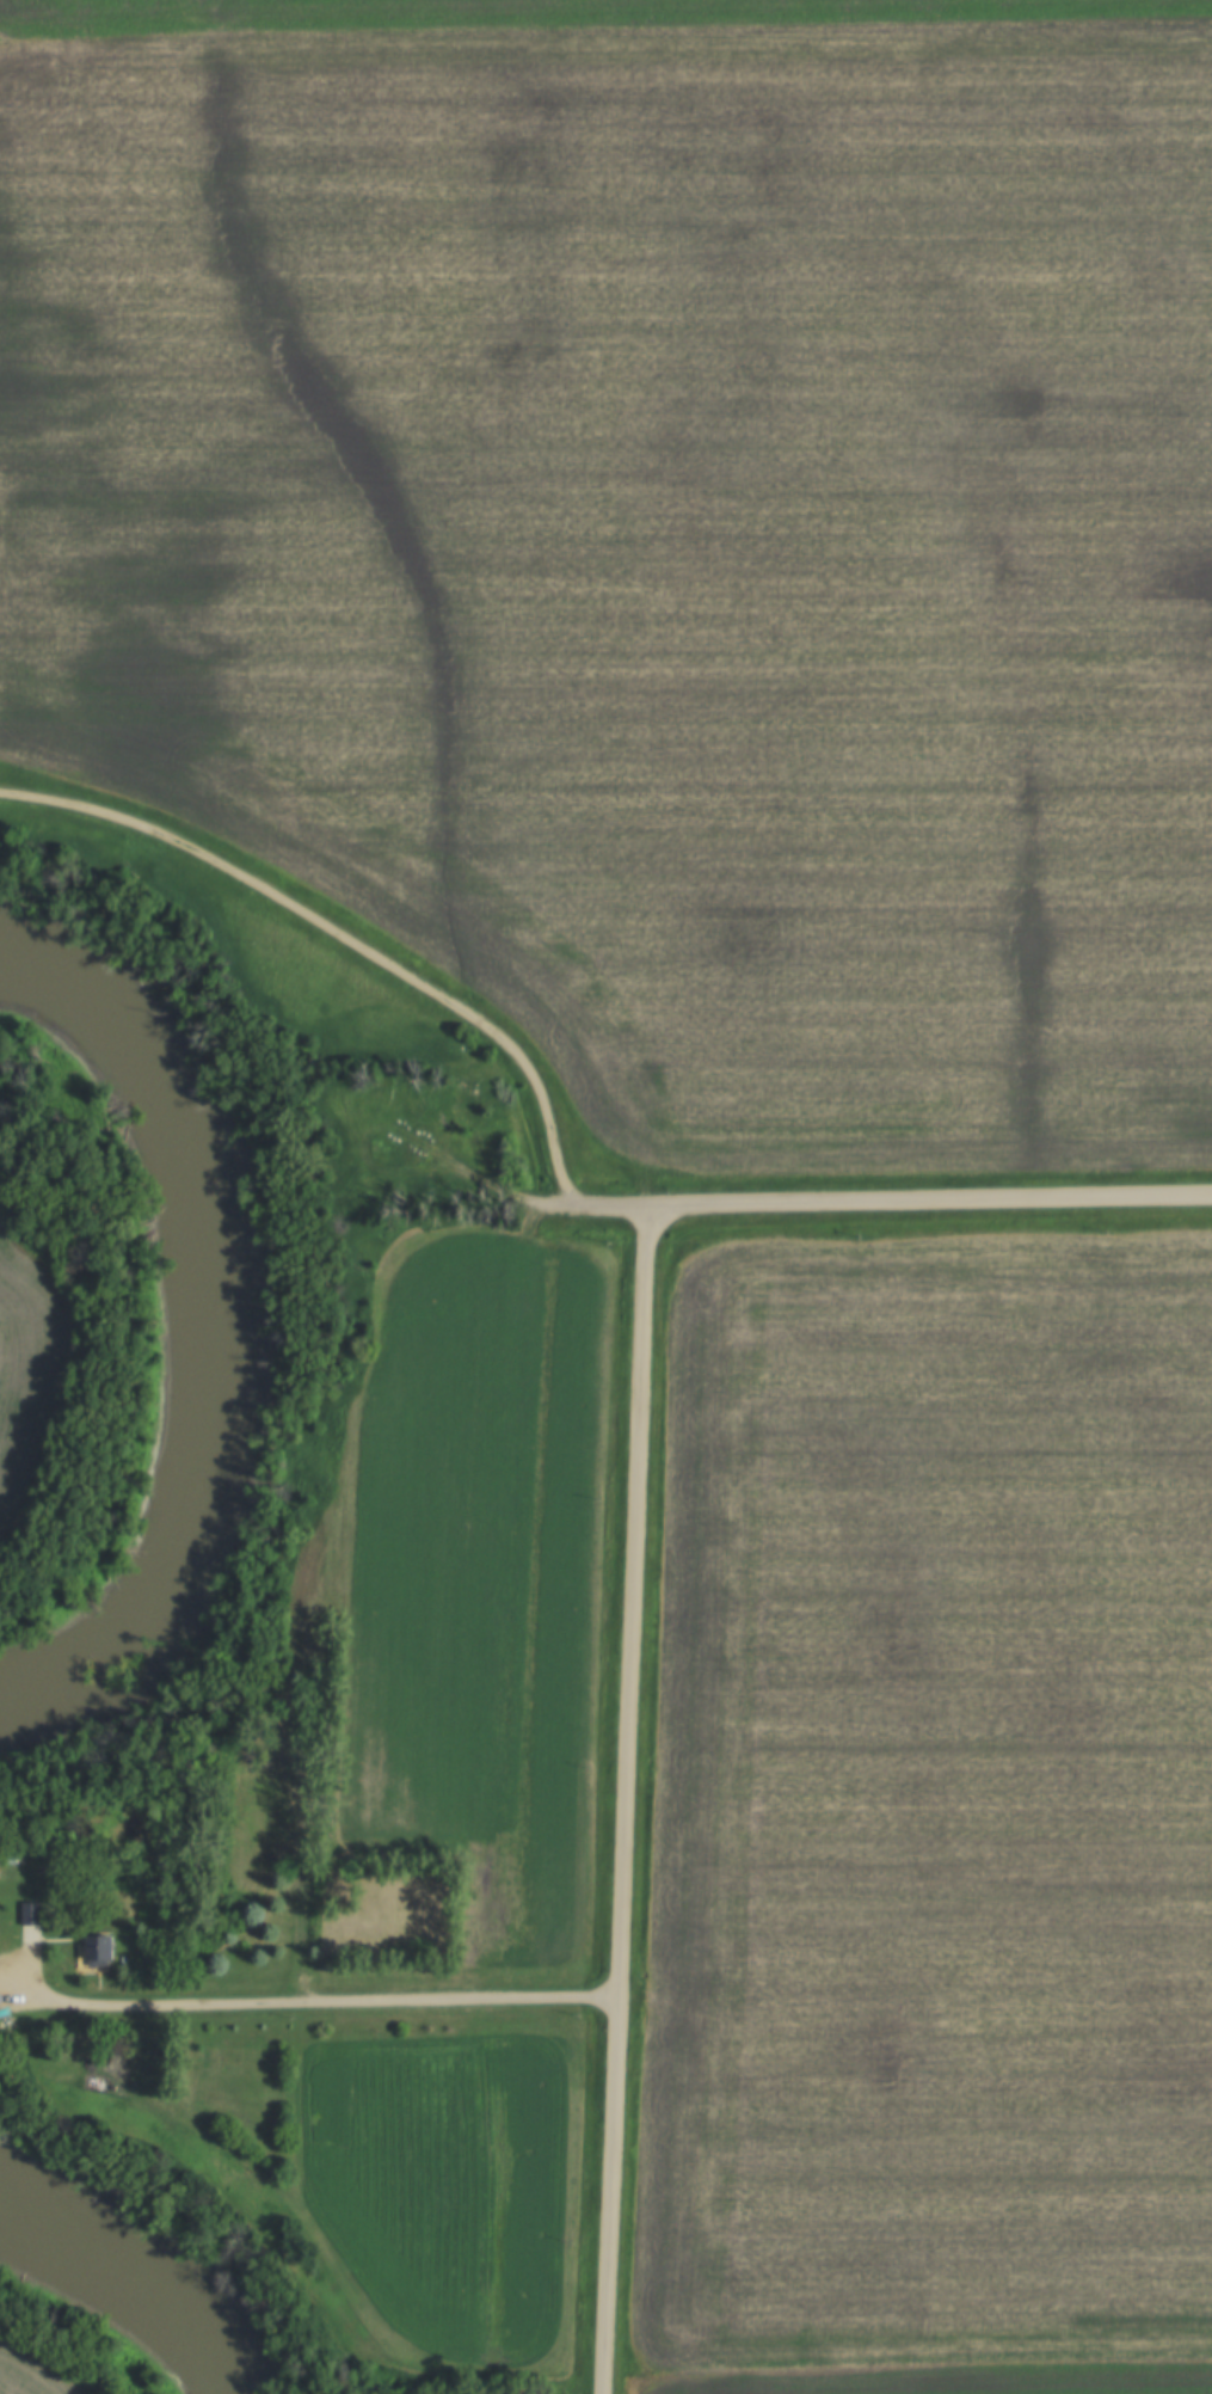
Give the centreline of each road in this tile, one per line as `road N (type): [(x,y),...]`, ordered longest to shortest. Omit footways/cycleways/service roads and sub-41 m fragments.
road 1 (residential): [(605,2393),(654,1205)]
road 2 (residential): [(1211,1194),(654,1205)]

